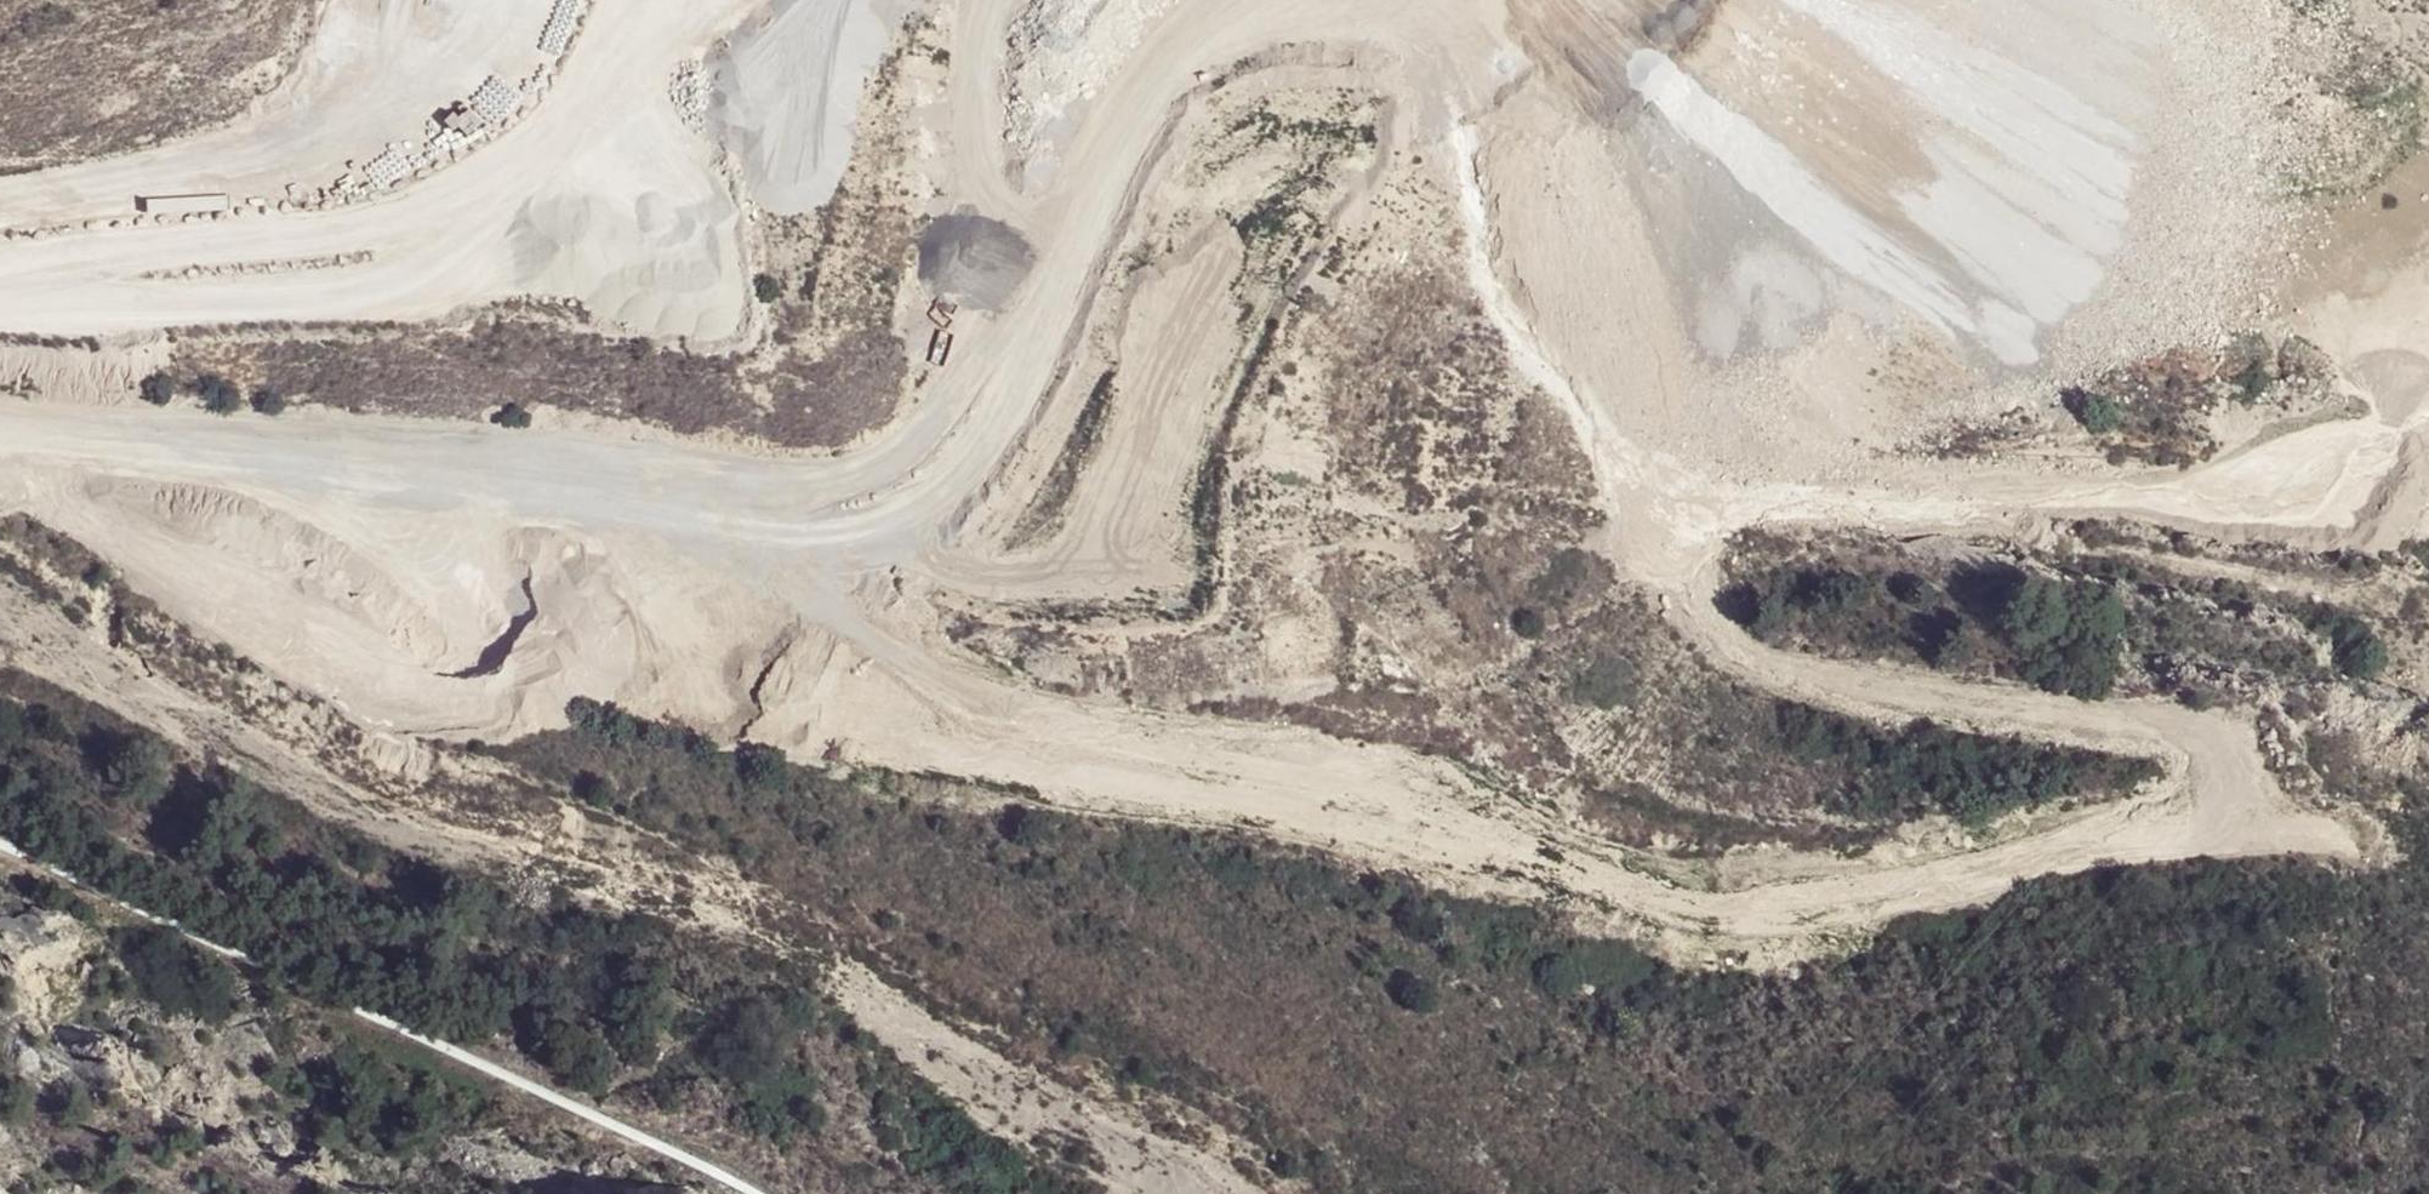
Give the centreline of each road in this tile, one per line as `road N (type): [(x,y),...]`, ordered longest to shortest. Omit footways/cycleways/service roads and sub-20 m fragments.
road 1 (track): [(427,0),(357,161),(191,230),(0,235)]

